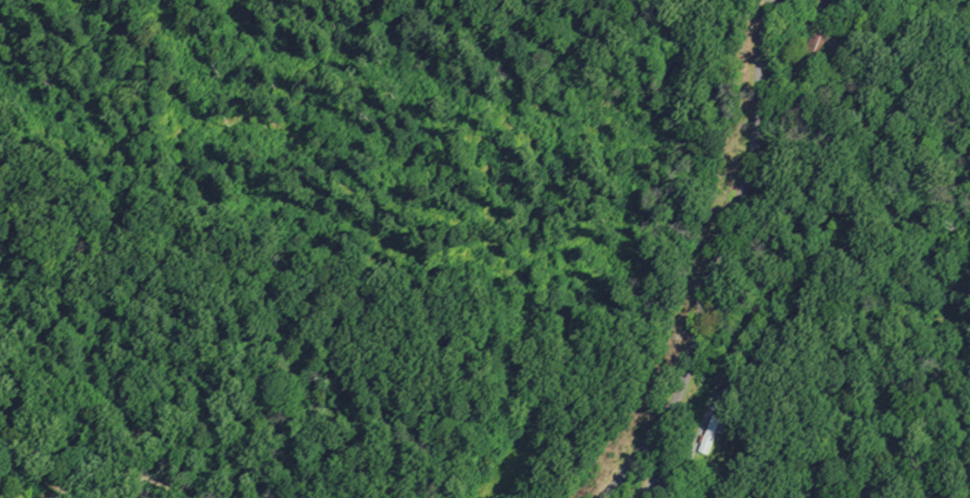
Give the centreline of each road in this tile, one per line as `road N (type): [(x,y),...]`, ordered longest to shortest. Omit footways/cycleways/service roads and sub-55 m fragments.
road 1 (residential): [(769,0),(748,156),(680,391),(603,497)]

